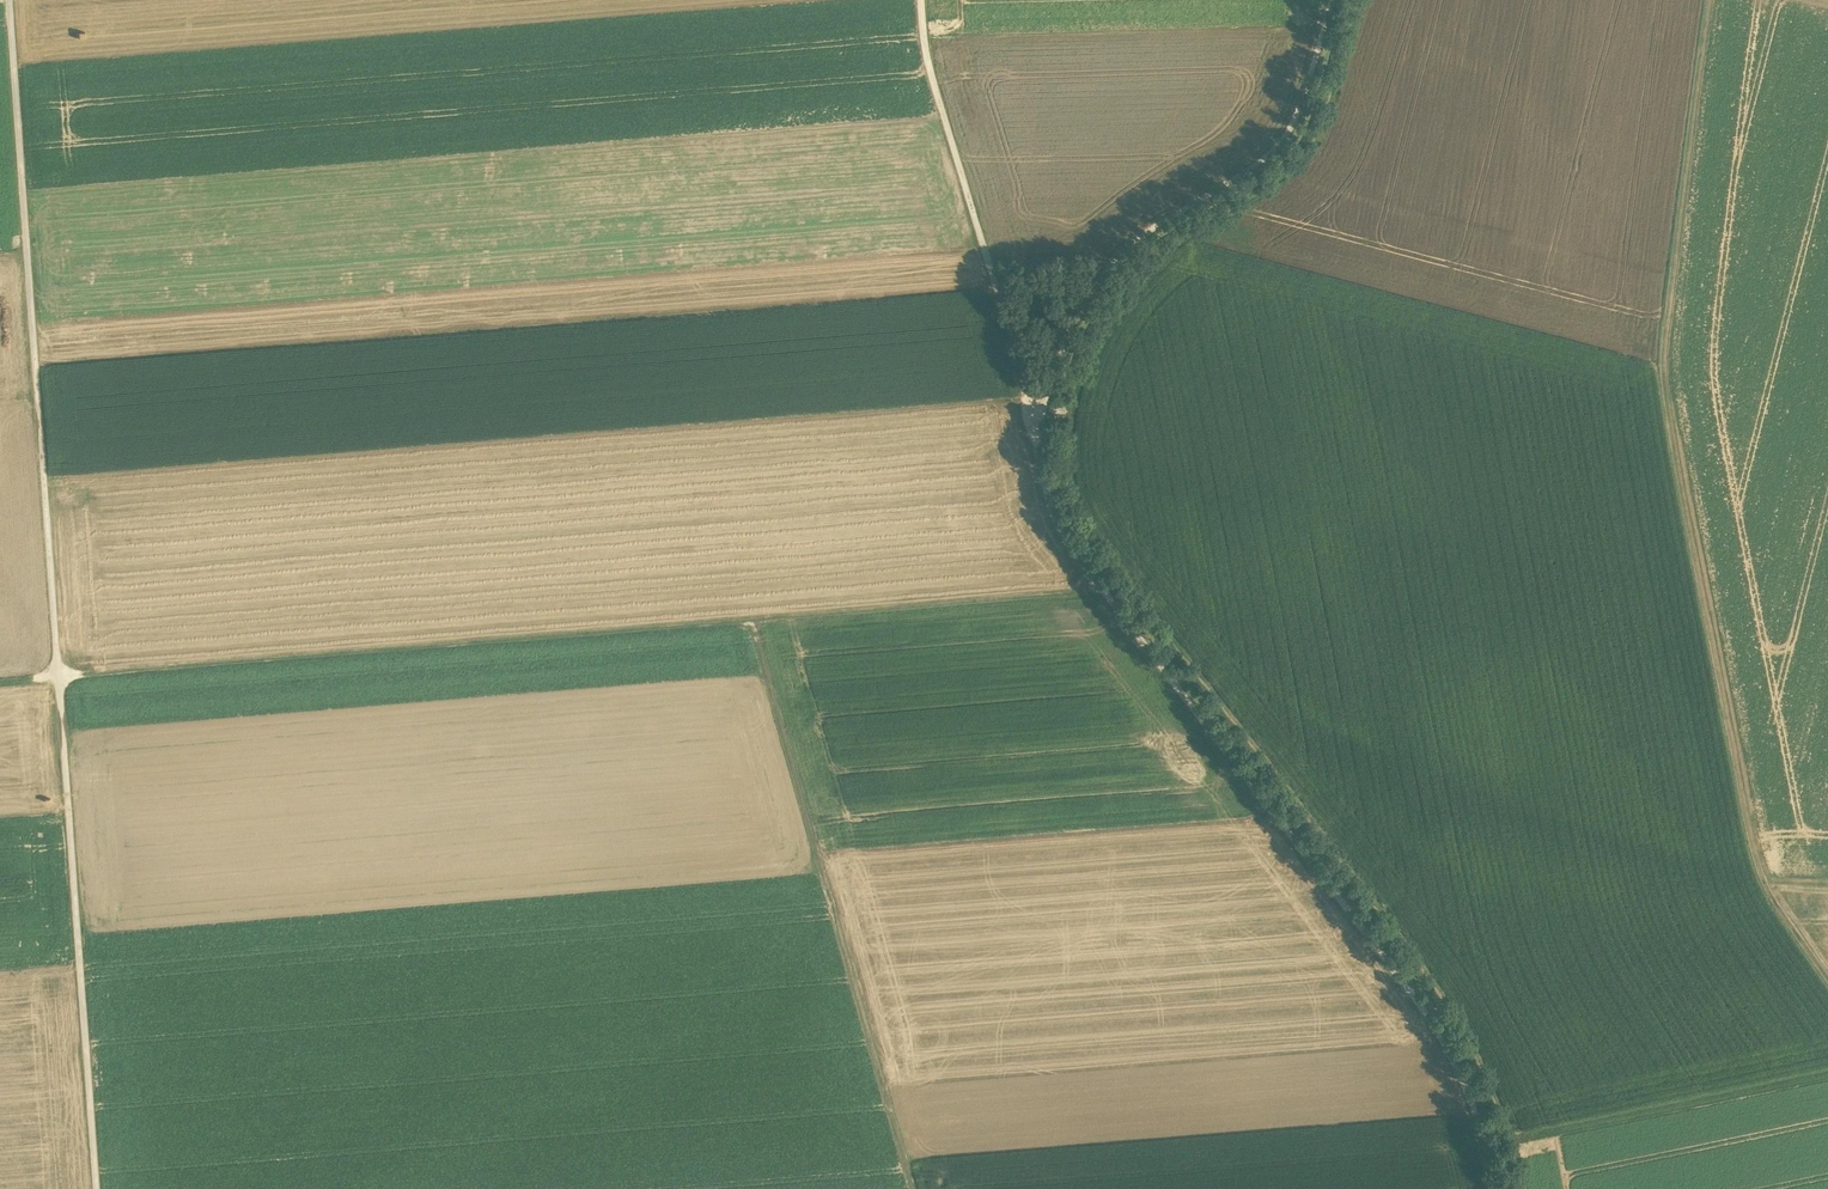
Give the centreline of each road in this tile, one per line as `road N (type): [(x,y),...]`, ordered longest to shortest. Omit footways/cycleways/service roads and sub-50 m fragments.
road 1 (track): [(1344,0),(1294,143),(1144,251),(1094,310),(1056,416),(1038,415),(1043,495),(1048,516),(1099,596),(1446,1049),(1494,1188)]
road 2 (track): [(1521,1188),(1467,1036),(1094,538),(1068,476),(1107,346),(1149,287),(1279,201),(1318,165),(1376,0)]
road 3 (track): [(0,691),(760,629),(920,1188)]
road 4 (track): [(104,1188),(17,0)]
road 5 (track): [(1827,983),(1765,874),(1669,368),(1719,0)]
road 6 (track): [(928,0),(936,70),(1038,415)]
road 7 (track): [(1099,596),(760,629)]
road 8 (track): [(1827,1077),(1511,1148)]

